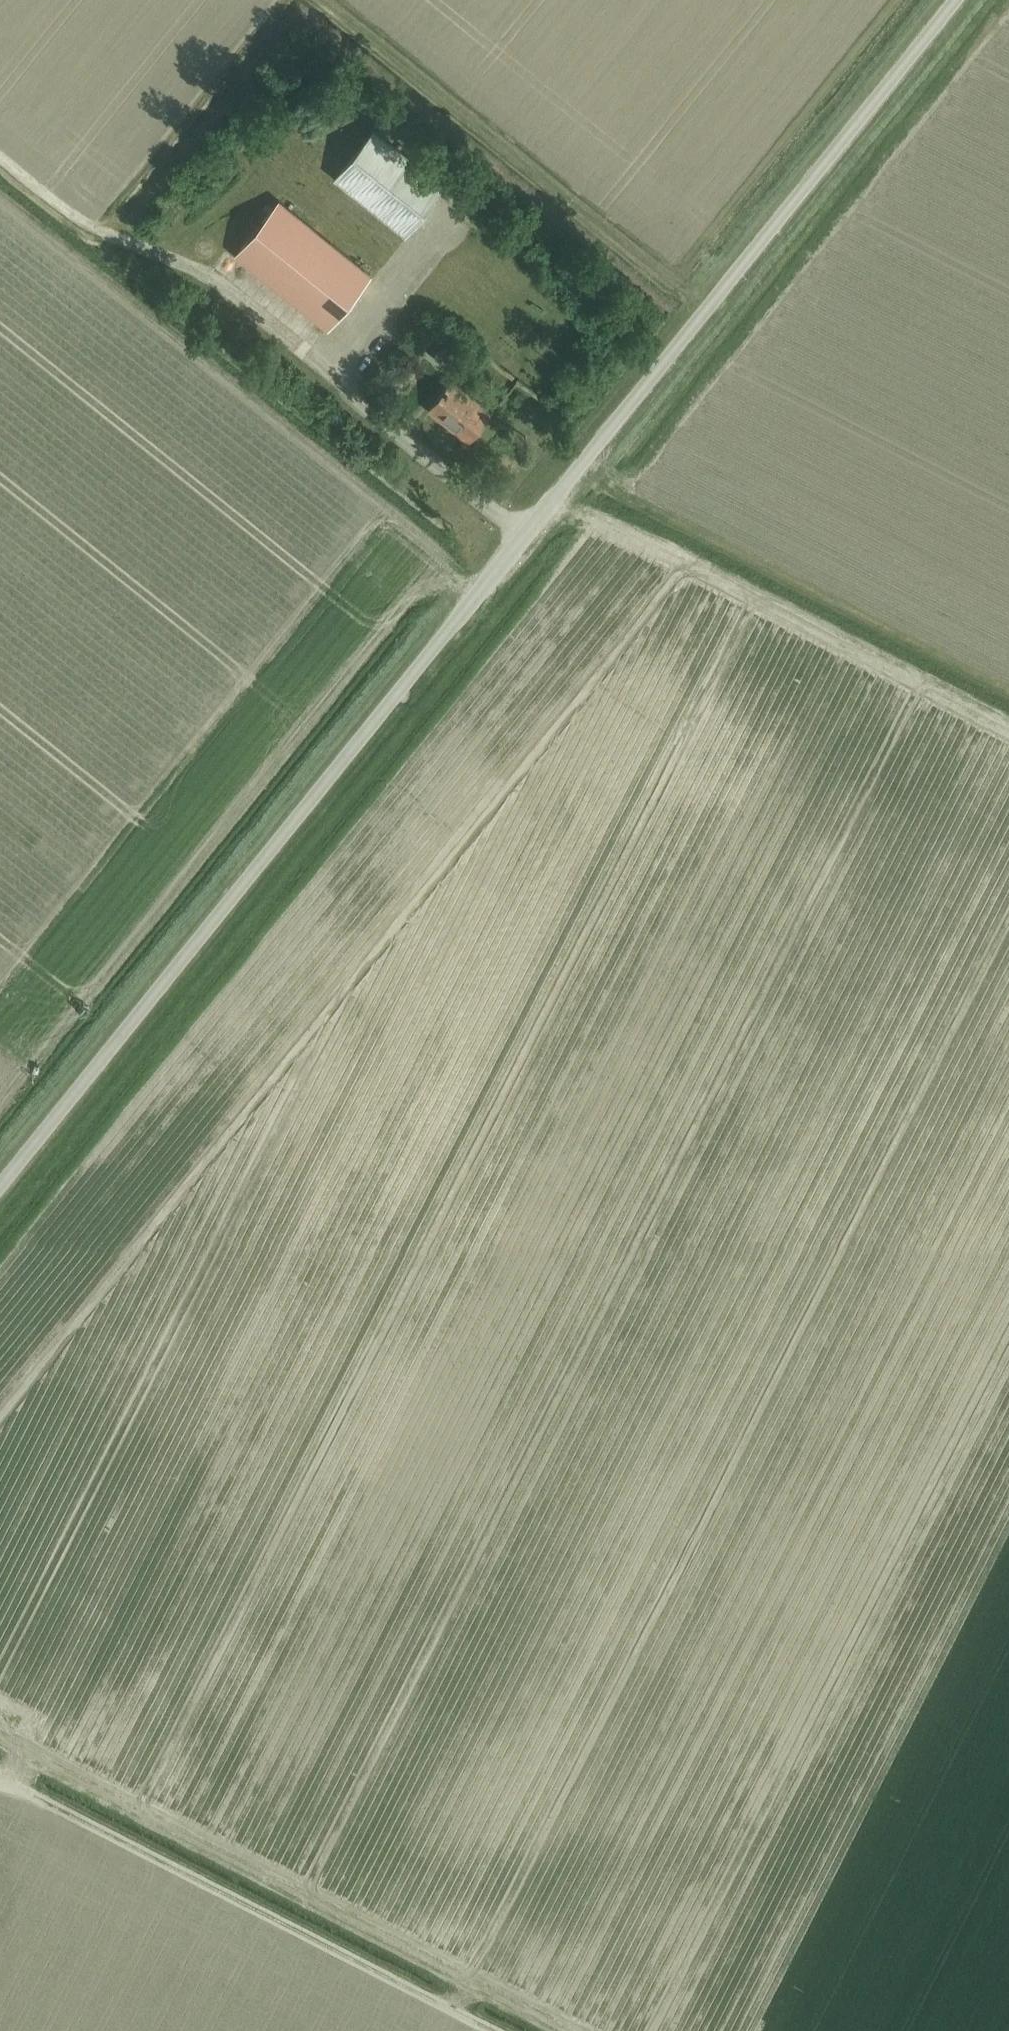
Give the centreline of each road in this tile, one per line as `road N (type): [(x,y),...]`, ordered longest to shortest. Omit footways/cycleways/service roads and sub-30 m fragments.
road 1 (unclassified): [(0,1187),(949,0)]

